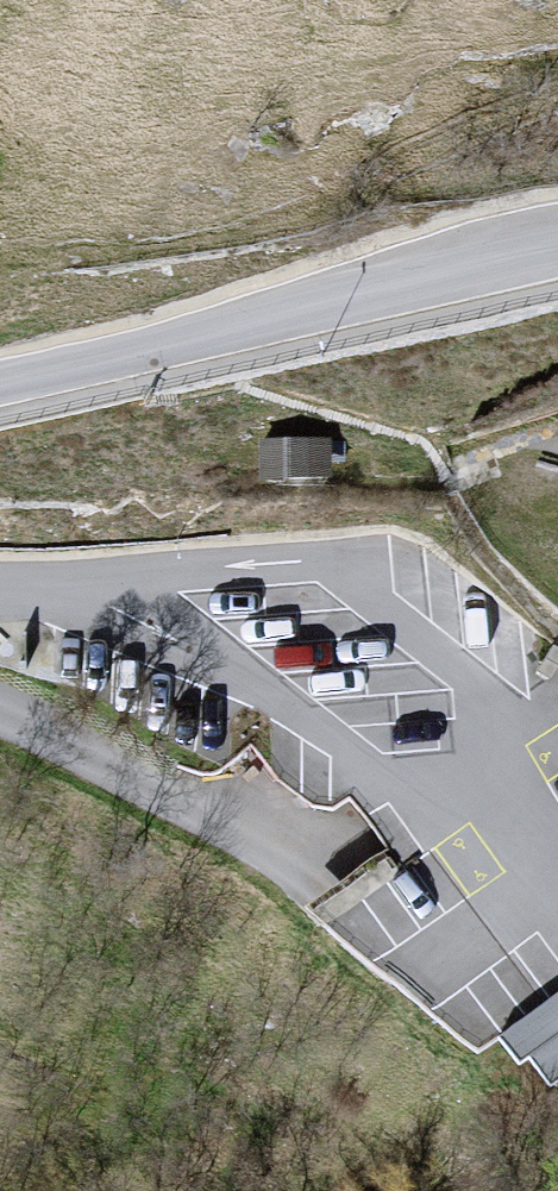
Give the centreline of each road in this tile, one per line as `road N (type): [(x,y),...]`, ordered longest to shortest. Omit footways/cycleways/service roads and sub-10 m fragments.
road 1 (tertiary): [(0,375),(557,242)]
road 2 (residential): [(100,582),(391,787),(425,790),(486,774),(502,754),(503,709)]
road 3 (residential): [(503,709),(347,574),(280,566),(100,582)]

